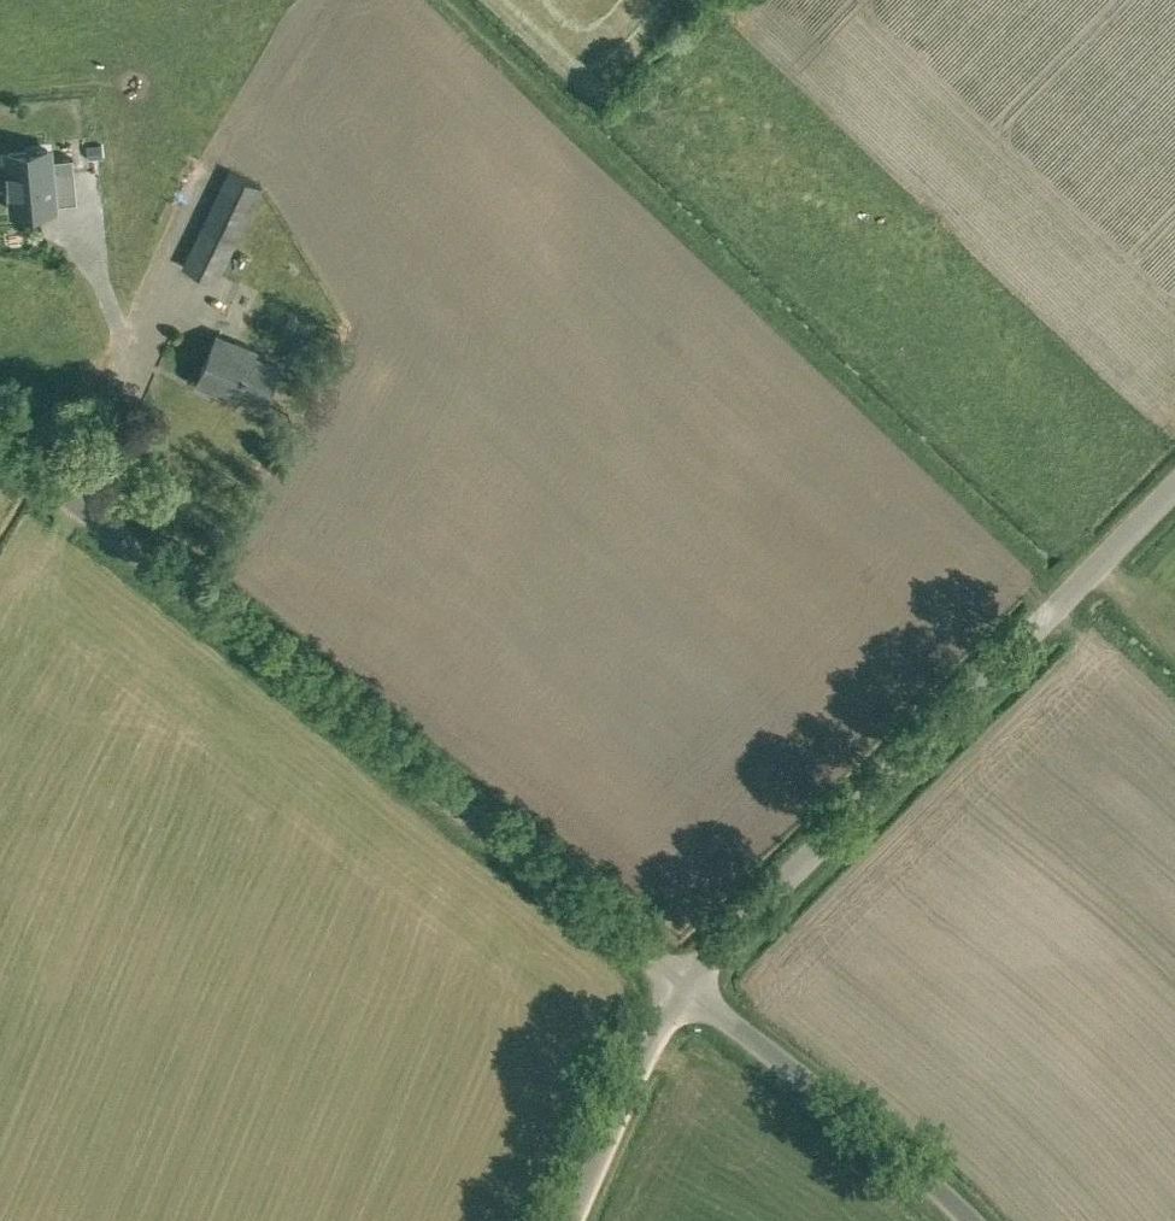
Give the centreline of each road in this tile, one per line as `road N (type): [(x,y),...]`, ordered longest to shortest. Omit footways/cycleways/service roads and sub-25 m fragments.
road 1 (unclassified): [(685,988),(0,448)]
road 2 (unclassified): [(685,988),(1174,485)]
road 3 (unclassified): [(970,1220),(901,1156),(685,988)]
road 4 (unclassified): [(572,1220),(650,1047),(685,988)]

